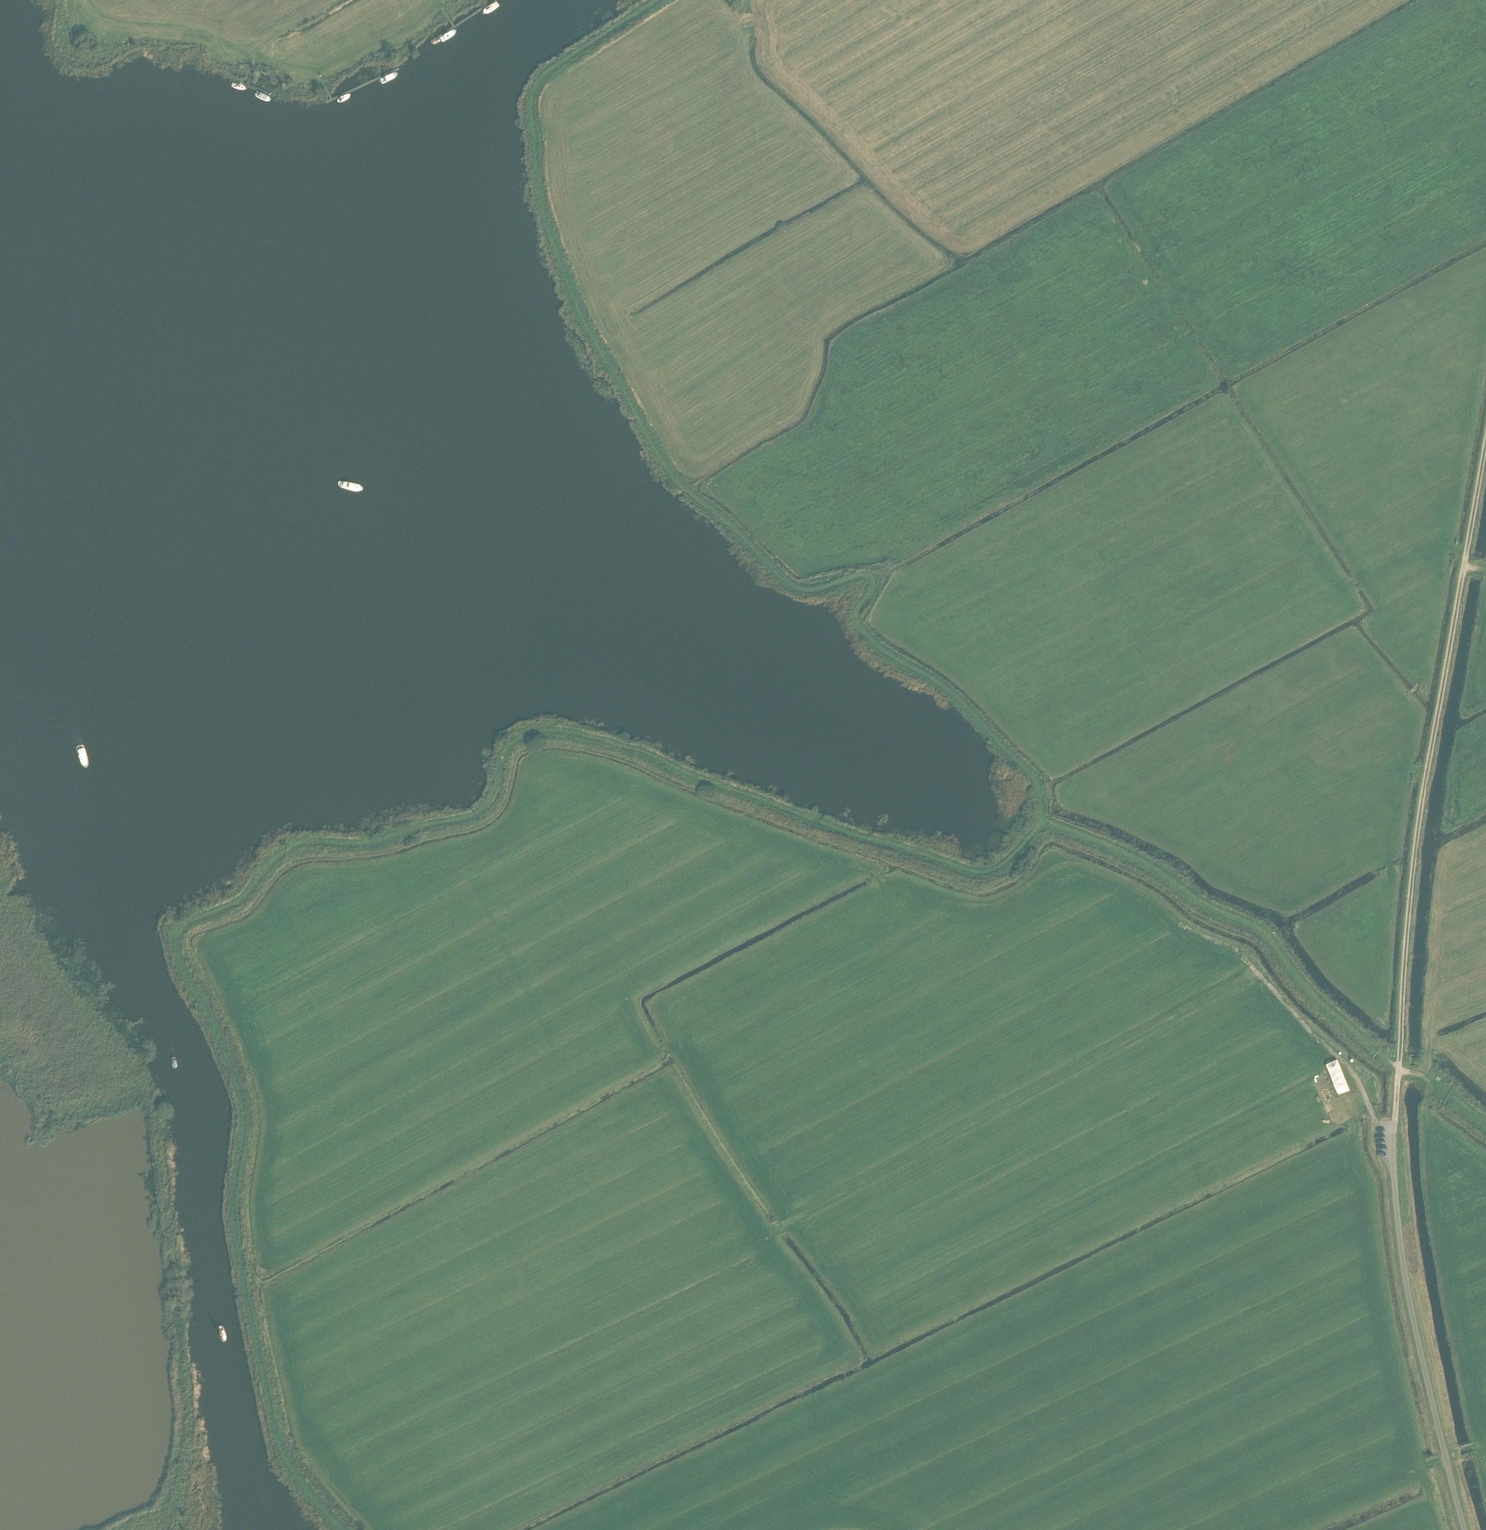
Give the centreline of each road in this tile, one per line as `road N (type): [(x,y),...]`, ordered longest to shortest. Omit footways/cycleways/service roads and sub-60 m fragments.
road 1 (track): [(1400,1070),(1417,845),(1485,448)]
road 2 (unclassified): [(1466,1529),(1418,1334),(1386,1134)]

